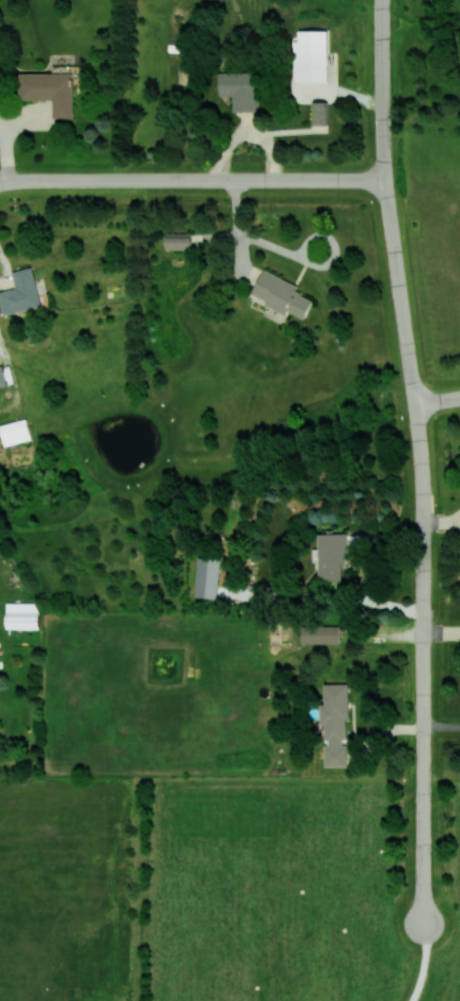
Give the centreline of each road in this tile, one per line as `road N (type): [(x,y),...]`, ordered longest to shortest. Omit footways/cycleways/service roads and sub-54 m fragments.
road 1 (residential): [(384,179),(422,463),(423,924)]
road 2 (residential): [(0,183),(384,179)]
road 3 (residential): [(382,0),(383,127)]

